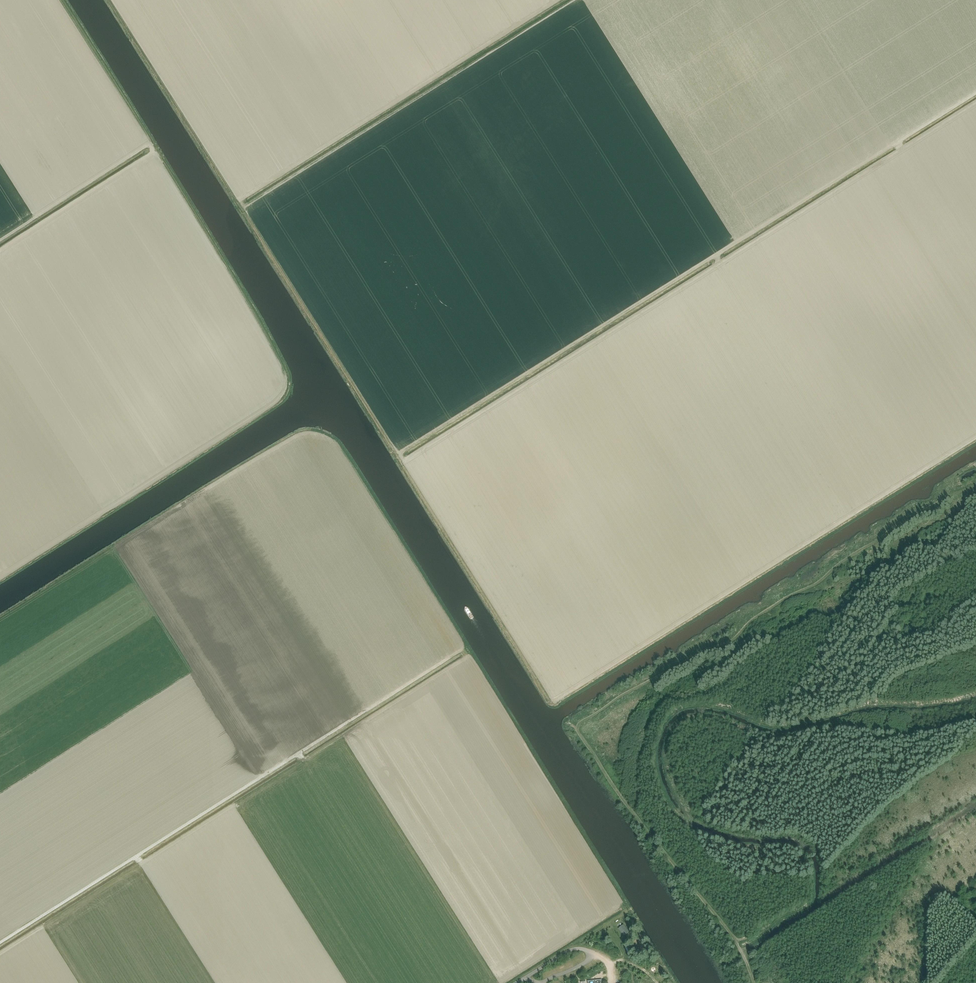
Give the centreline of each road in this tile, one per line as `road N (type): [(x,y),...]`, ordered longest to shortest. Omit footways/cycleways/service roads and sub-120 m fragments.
road 1 (track): [(975,485),(904,520),(757,616),(733,641),(578,725),(610,782),(730,933),(754,982)]

